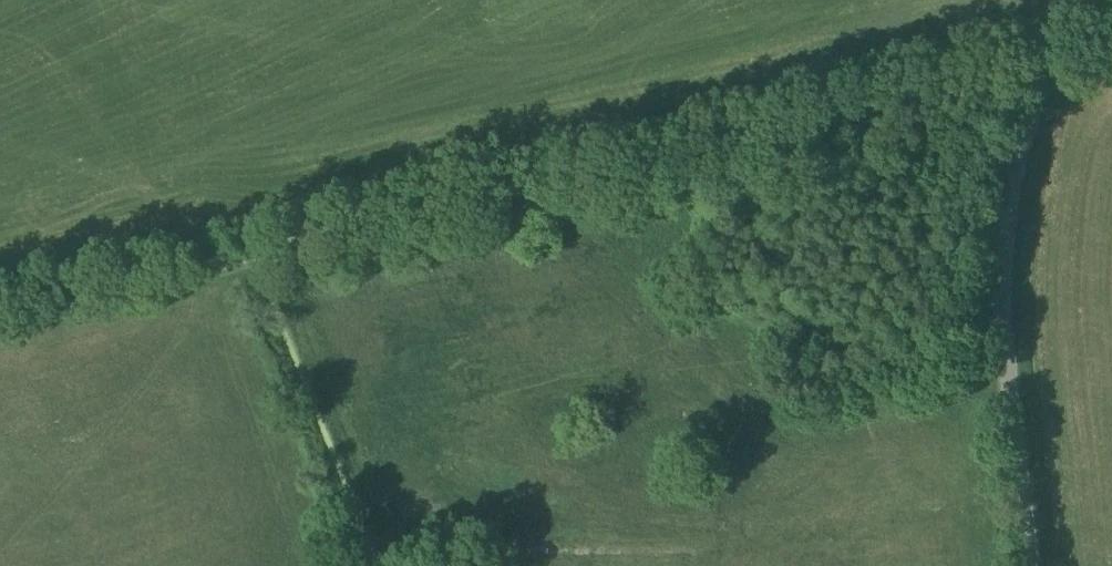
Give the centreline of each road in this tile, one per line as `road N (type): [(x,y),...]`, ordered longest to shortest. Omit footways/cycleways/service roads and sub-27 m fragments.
road 1 (unclassified): [(0,324),(264,262),(367,223),(1034,72)]
road 2 (unclassified): [(1032,565),(1002,314),(1034,72)]

